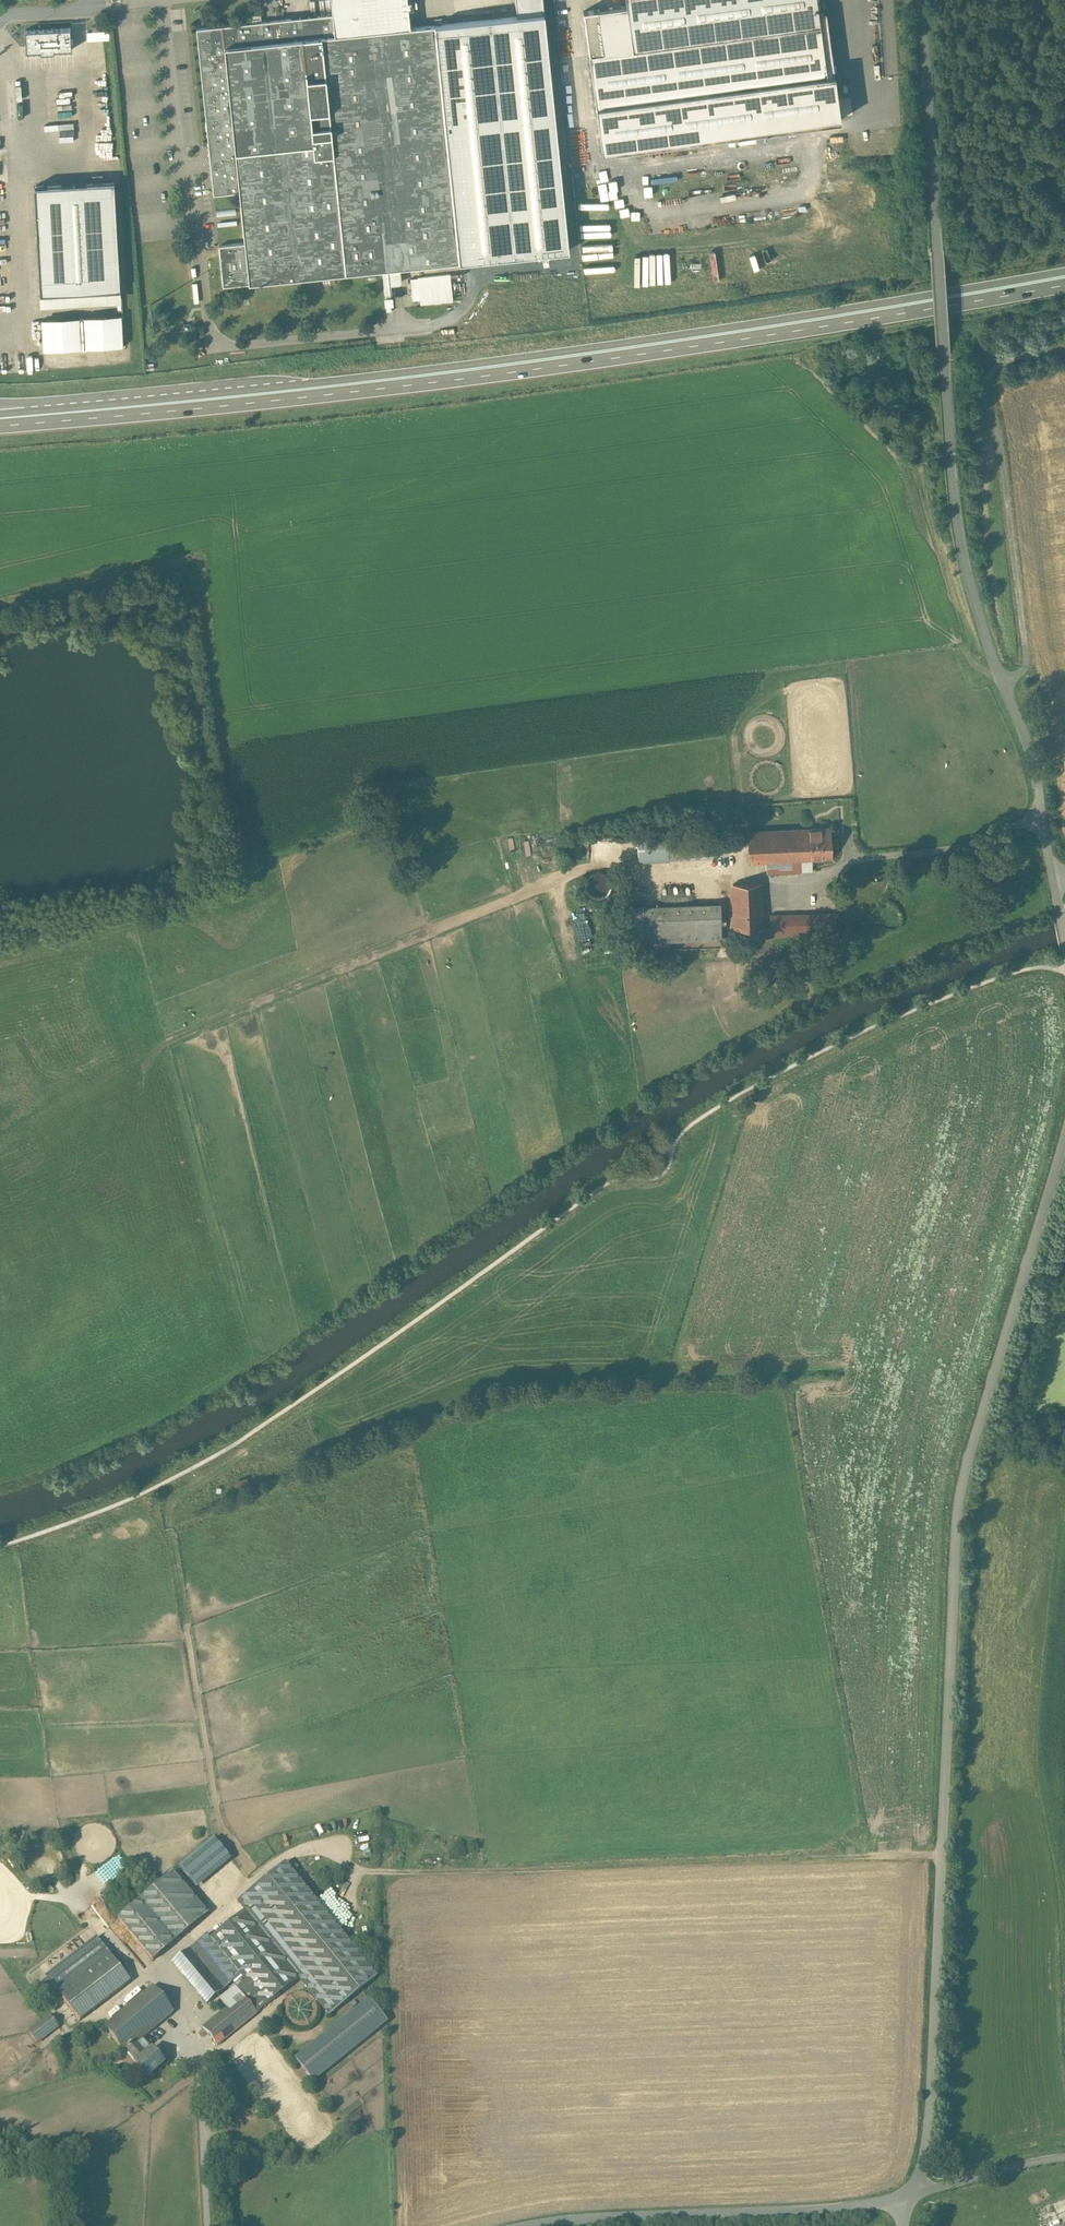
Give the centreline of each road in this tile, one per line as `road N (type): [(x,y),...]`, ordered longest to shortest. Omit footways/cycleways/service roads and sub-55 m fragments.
road 1 (trunk): [(0,425),(493,374),(1064,284)]
road 2 (unclassified): [(1064,1144),(961,1505),(931,2115),(914,2197)]
road 3 (trunk): [(1064,271),(503,360),(63,408)]
road 4 (unclassified): [(923,0),(944,354),(964,547),(1036,760),(1054,870)]
road 5 (track): [(944,1851),(362,1873)]
road 6 (unclassified): [(530,2225),(849,2208),(914,2197)]
road 7 (track): [(207,569),(188,556),(0,604)]
road 8 (unclassified): [(914,2197),(1064,2156)]

